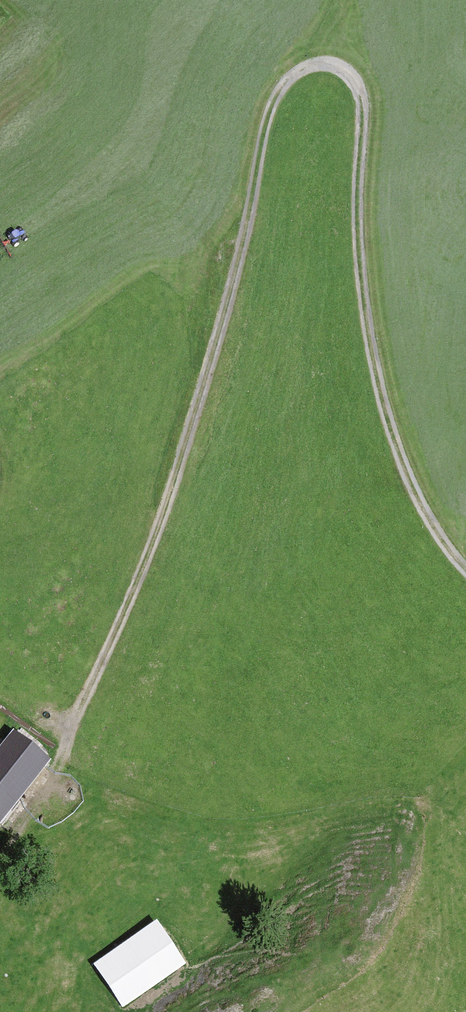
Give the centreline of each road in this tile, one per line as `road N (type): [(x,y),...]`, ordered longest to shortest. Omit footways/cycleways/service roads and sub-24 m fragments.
road 1 (track): [(312,67),(293,74),(275,103),(184,448),(144,570),(57,770)]
road 2 (track): [(312,67),(343,69),(363,100),(369,303),(384,405),(410,481),(465,569)]

